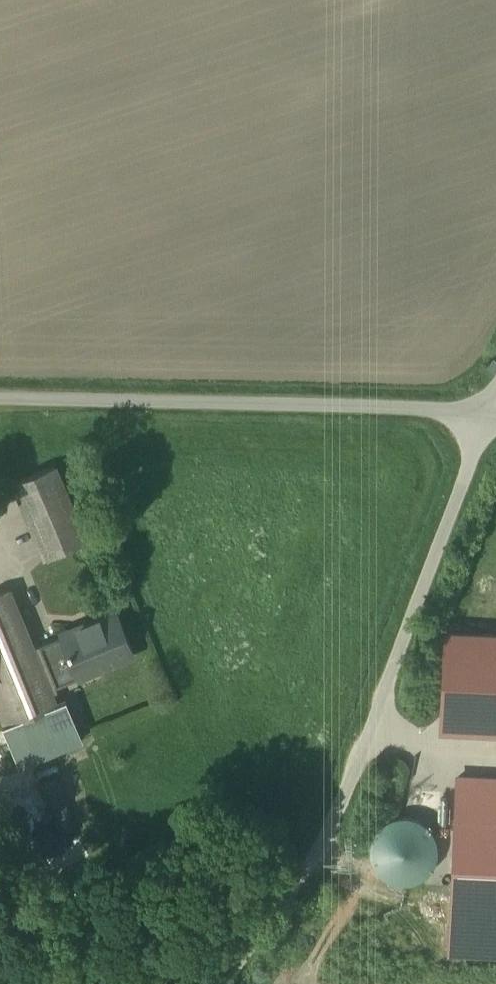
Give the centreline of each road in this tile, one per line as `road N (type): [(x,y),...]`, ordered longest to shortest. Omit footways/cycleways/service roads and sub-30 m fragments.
road 1 (unclassified): [(214,983),(338,806),(484,421)]
road 2 (unclassified): [(484,421),(0,400)]

